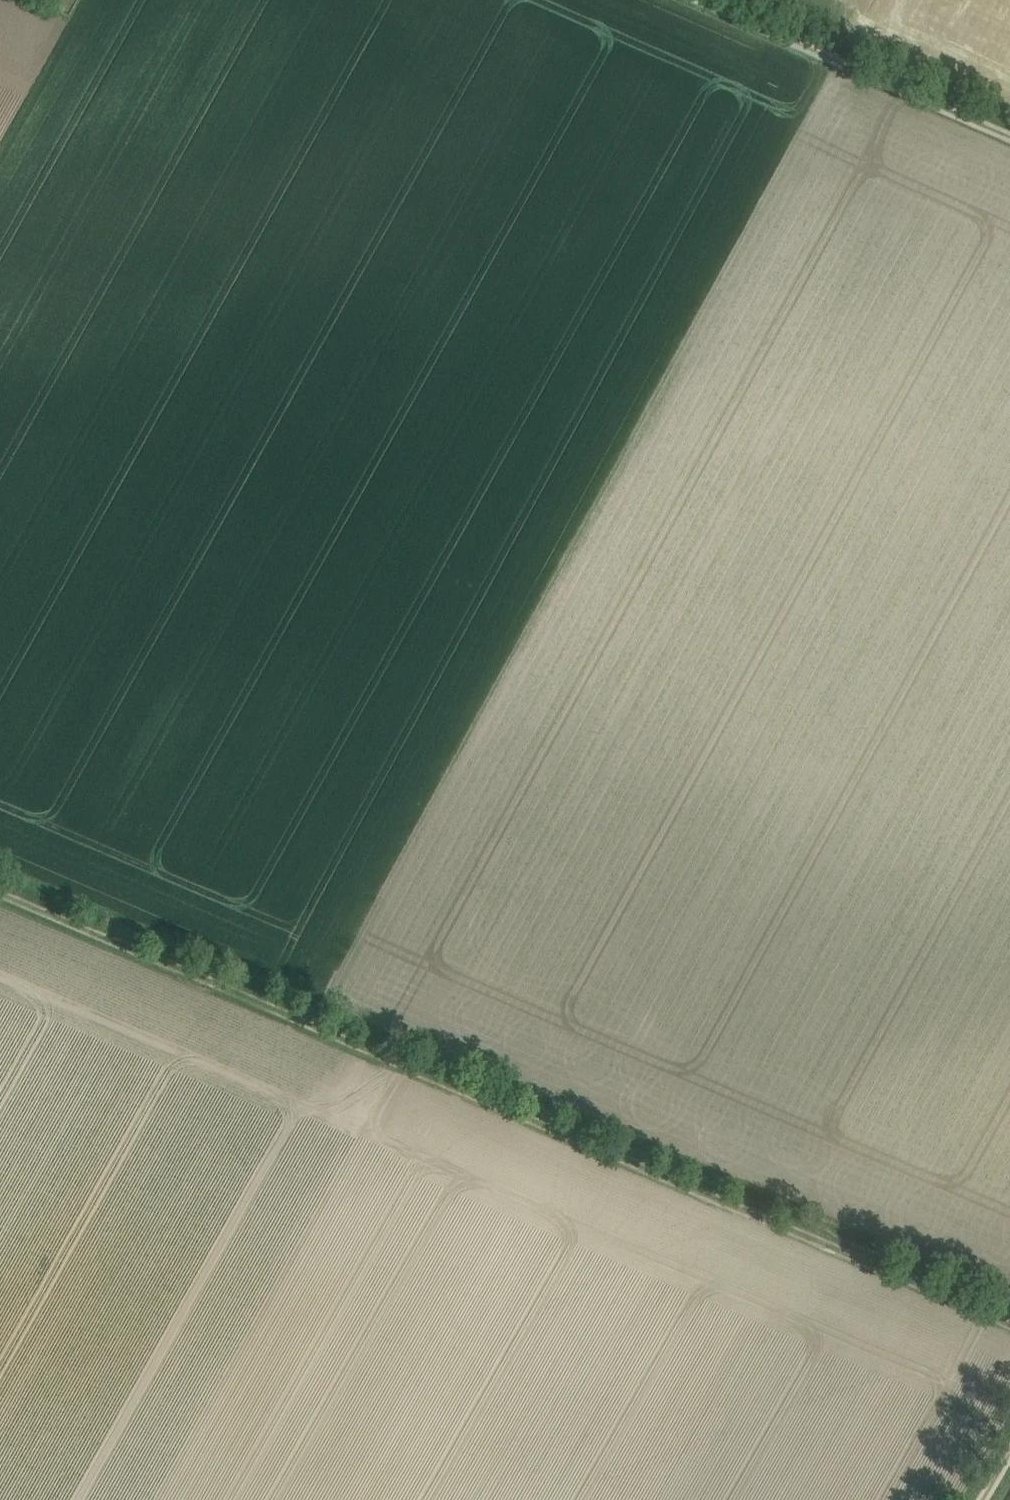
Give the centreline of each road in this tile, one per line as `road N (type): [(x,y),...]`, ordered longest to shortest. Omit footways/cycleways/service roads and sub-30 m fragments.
road 1 (track): [(0,893),(1009,1325)]
road 2 (track): [(706,0),(1009,137)]

